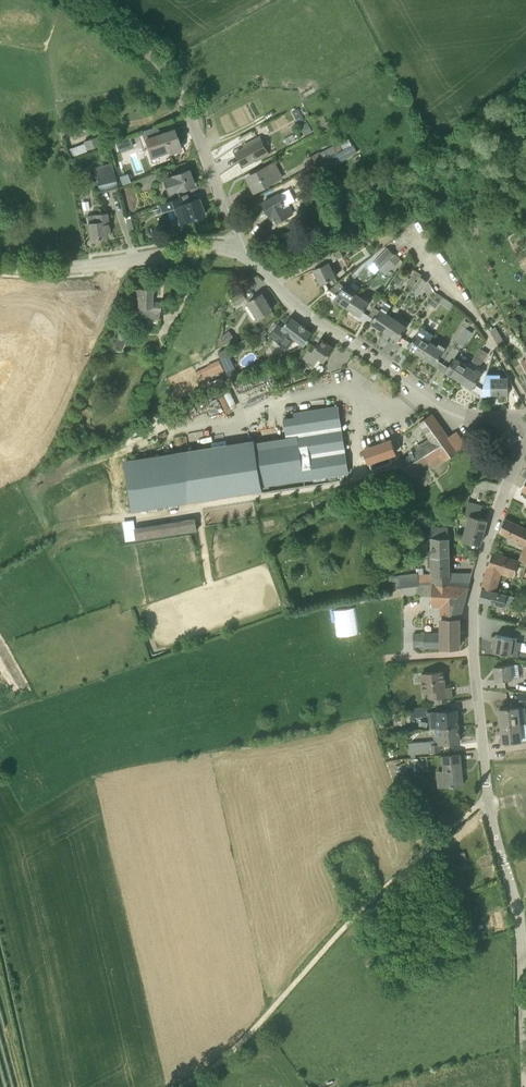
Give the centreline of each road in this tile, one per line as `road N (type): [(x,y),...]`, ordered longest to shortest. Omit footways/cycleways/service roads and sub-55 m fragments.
road 1 (unclassified): [(488,798),(473,598),(525,445)]
road 2 (unclassified): [(525,422),(444,405),(299,310),(245,255)]
road 3 (unclassified): [(245,255),(175,84),(150,54),(75,0)]
road 4 (unclassified): [(271,1011),(382,891),(488,798)]
road 5 (unclassified): [(525,1082),(519,921),(488,798)]
road 6 (unclassified): [(245,255),(207,247),(88,266),(0,267)]

